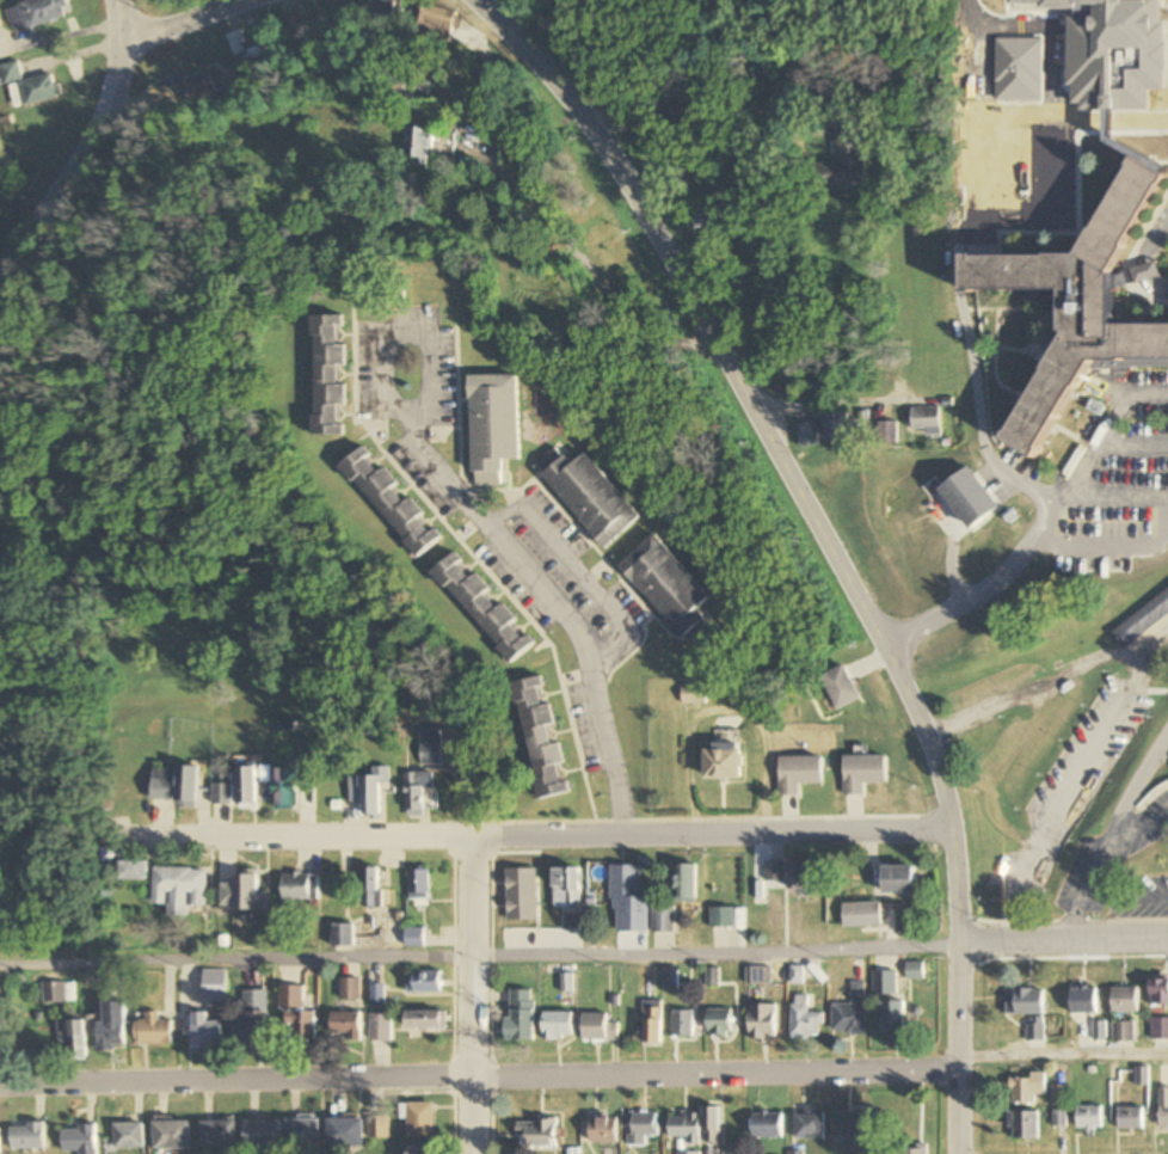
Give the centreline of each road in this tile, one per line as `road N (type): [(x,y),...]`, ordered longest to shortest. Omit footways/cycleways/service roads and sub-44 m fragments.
road 1 (residential): [(953,827),(726,352),(609,151),(471,0)]
road 2 (residential): [(0,955),(960,945)]
road 3 (residential): [(0,1086),(957,1068)]
road 4 (residential): [(626,834),(564,618),(406,444),(399,343)]
road 5 (residential): [(117,839),(468,840)]
road 6 (residential): [(626,834),(953,827)]
road 7 (tertiary): [(0,286),(91,145),(131,42),(118,0)]
road 8 (residential): [(472,1153),(468,840)]
road 9 (residential): [(959,1153),(960,945)]
road 10 (residential): [(960,945),(1167,942)]
road 11 (residential): [(1167,119),(998,121),(997,139)]
road 12 (residential): [(468,840),(626,834)]
road 13 (residential): [(970,0),(998,121)]
road 14 (residential): [(245,0),(131,42)]

